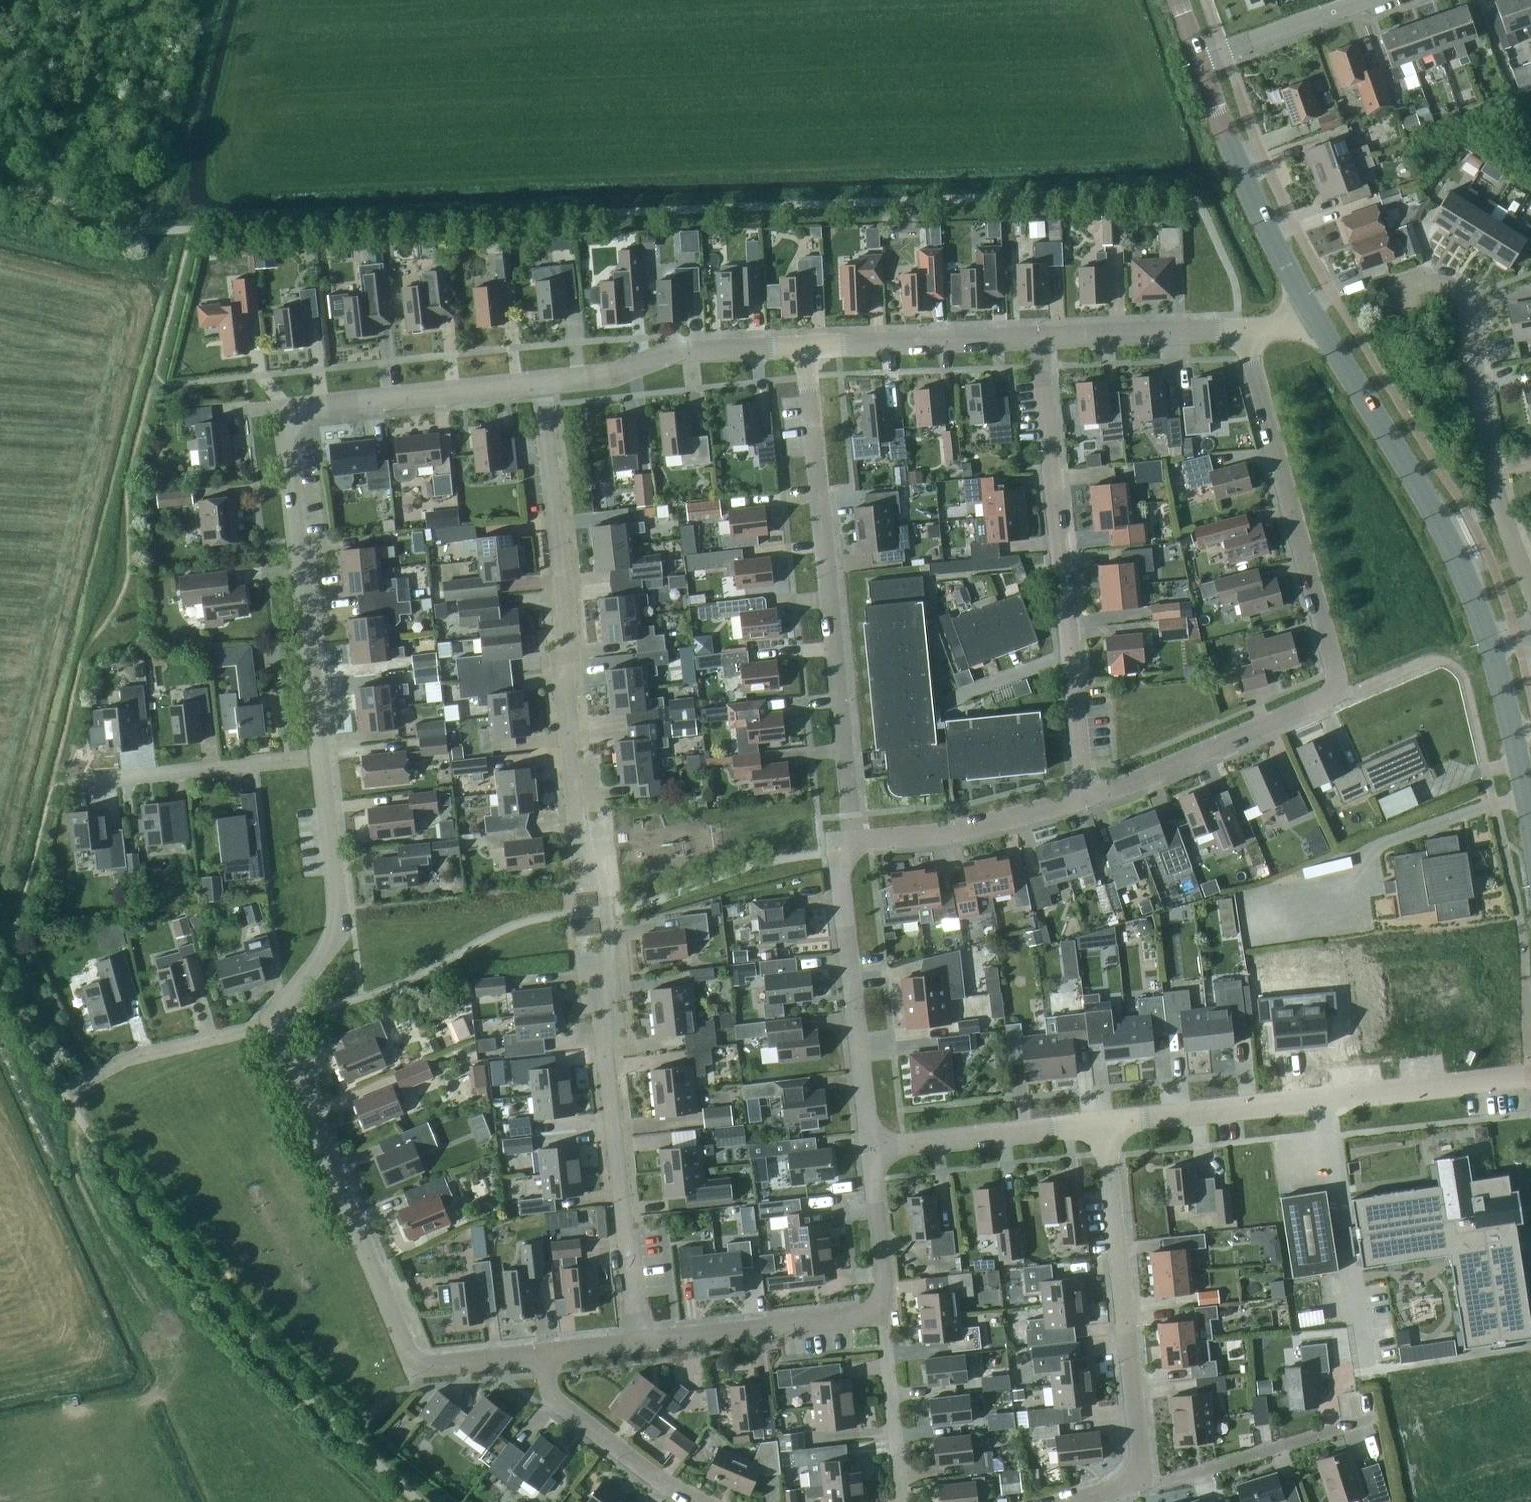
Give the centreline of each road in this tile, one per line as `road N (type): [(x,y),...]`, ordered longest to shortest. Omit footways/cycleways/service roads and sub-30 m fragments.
road 1 (residential): [(638,1343),(605,971),(609,912),(606,886),(582,847),(548,387)]
road 2 (residential): [(1086,804),(1337,692),(1244,329)]
road 3 (residential): [(548,387),(288,409),(322,755)]
road 4 (residential): [(848,852),(853,822),(805,341)]
road 5 (residential): [(272,1020),(413,1364),(545,1352)]
road 6 (residential): [(1105,1124),(1530,1079)]
road 7 (secondary): [(1493,650),(1449,542),(1308,308)]
road 8 (residential): [(1530,569),(1481,401),(1470,296),(1446,274),(1383,287)]
road 9 (residential): [(1141,1491),(1105,1124)]
road 10 (residential): [(1071,660),(1041,334)]
road 11 (residential): [(868,1147),(843,886),(848,852)]
road 12 (residential): [(322,755),(341,935),(272,1020)]
road 13 (secondary): [(1308,308),(1243,179),(1199,59)]
road 14 (residential): [(805,341),(693,346),(548,387)]
road 15 (residential): [(638,1343),(887,1310)]
road 16 (residential): [(848,852),(979,836),(1086,804)]
road 17 (residential): [(82,783),(322,755)]
road 18 (residential): [(868,1147),(1105,1124)]
road 19 (residential): [(1041,334),(805,341)]
road 20 (residential): [(1363,1429),(1141,1491)]
road 21 (residential): [(64,1095),(127,1058),(272,1020)]
road 22 (residential): [(692,1501),(650,1480),(559,1400),(545,1352)]
road 23 (residential): [(1244,329),(1041,334)]
road 24 (residential): [(902,1501),(887,1310)]
road 25 (secondary): [(1530,834),(1493,650)]
road 26 (residential): [(1199,59),(1363,0)]
road 27 (residential): [(887,1310),(868,1147)]
road 28 (residential): [(1086,804),(1071,660)]
road 29 (residential): [(939,700),(1071,660)]

